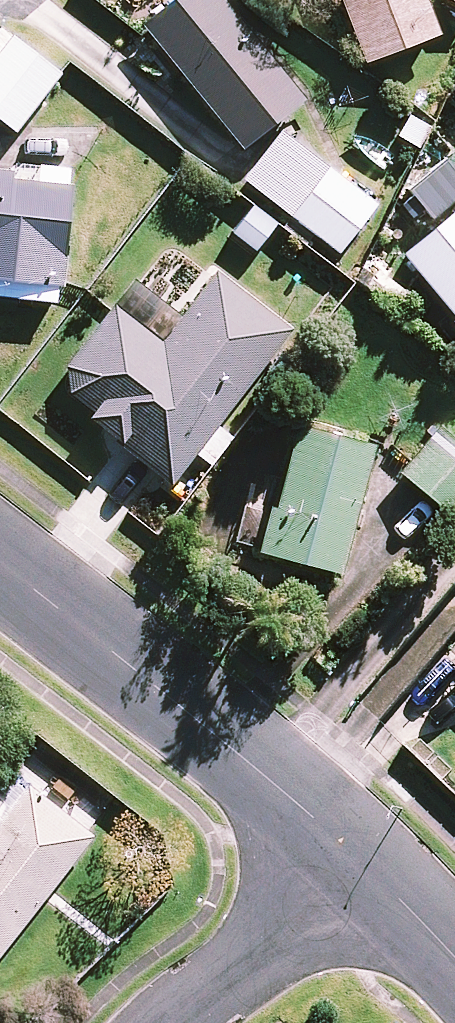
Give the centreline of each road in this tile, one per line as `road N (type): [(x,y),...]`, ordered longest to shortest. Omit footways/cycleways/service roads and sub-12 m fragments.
road 1 (residential): [(0,564),(362,858)]
road 2 (residential): [(165,1022),(362,858)]
road 3 (residential): [(362,858),(454,957)]

